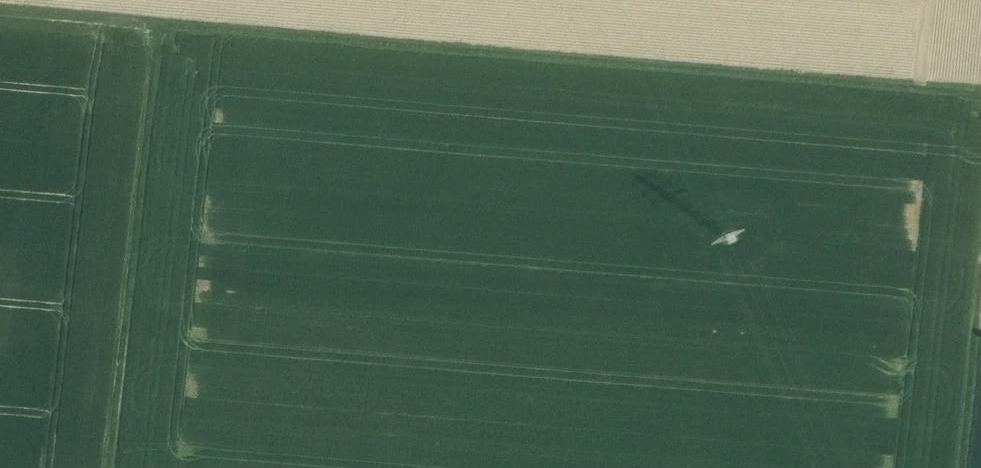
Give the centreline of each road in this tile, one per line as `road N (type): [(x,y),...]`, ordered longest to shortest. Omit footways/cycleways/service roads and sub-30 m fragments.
road 1 (track): [(980,97),(0,14)]
road 2 (track): [(162,26),(110,467)]
road 3 (track): [(980,321),(964,467)]

